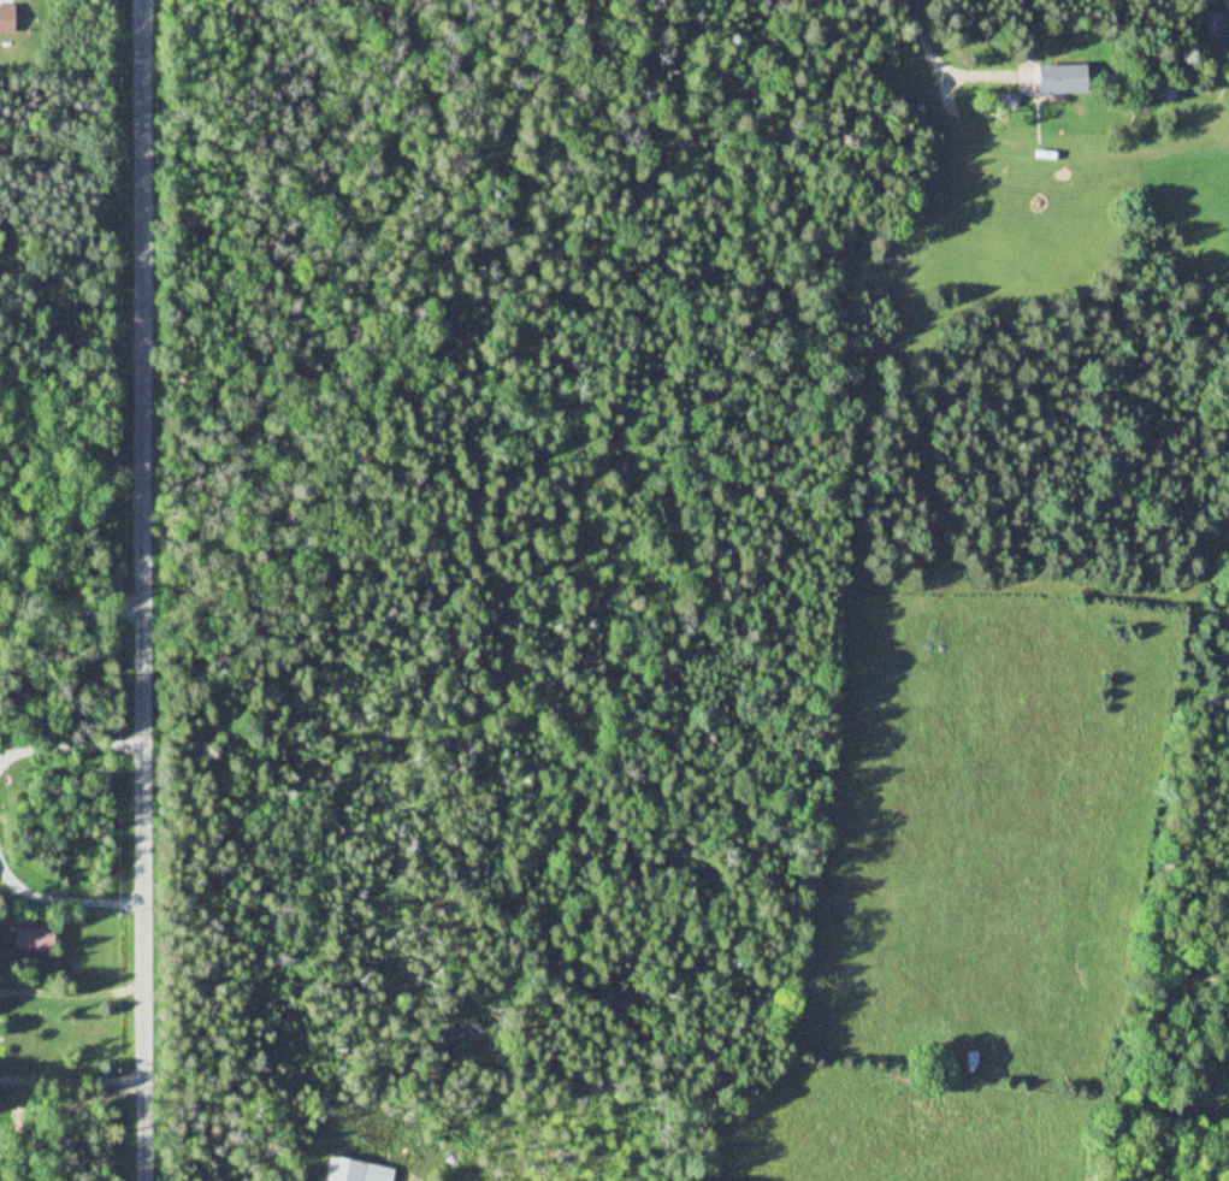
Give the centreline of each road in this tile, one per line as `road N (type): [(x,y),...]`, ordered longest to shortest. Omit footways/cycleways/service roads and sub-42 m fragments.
road 1 (residential): [(141,0),(141,1180)]

